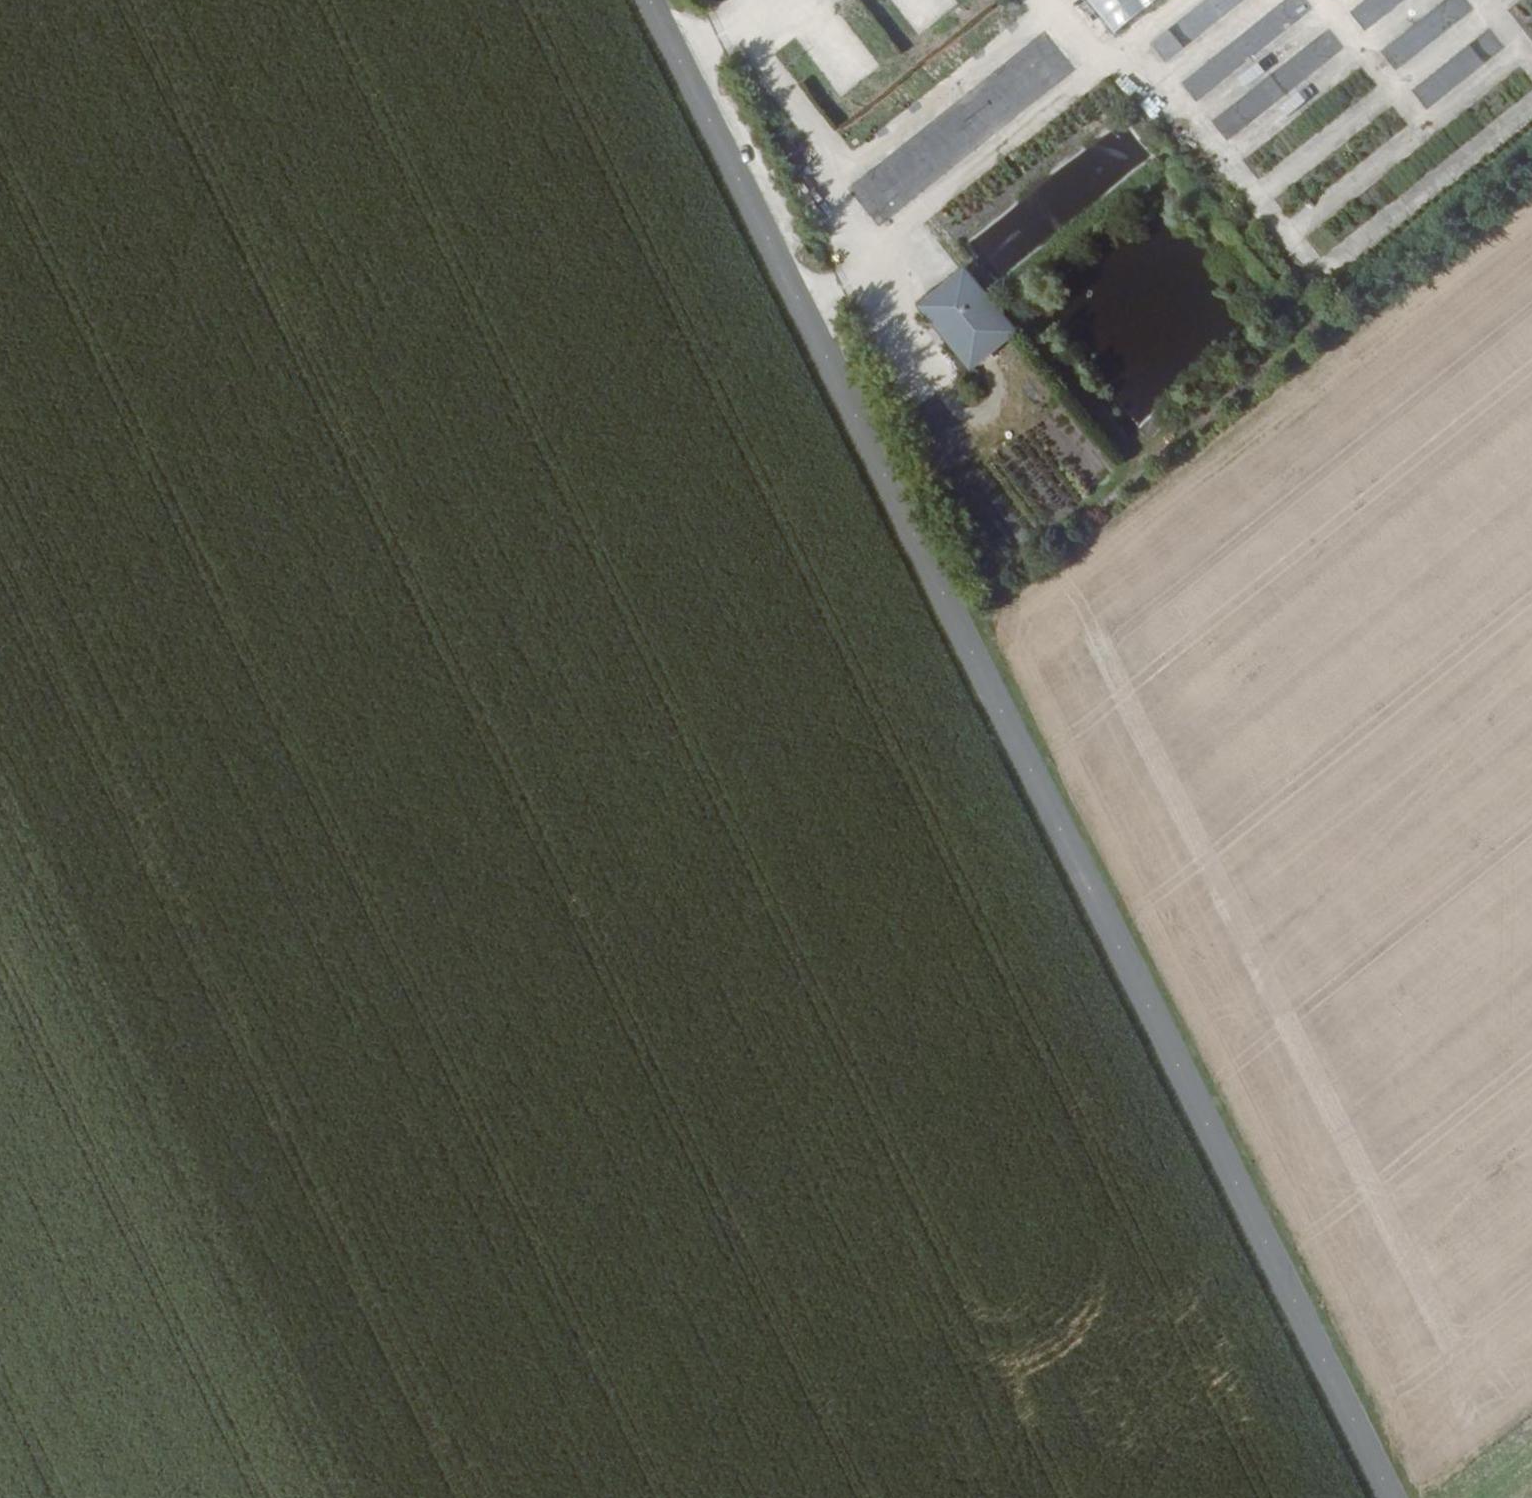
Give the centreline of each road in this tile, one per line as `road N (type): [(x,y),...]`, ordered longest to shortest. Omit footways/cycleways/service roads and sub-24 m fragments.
road 1 (tertiary): [(645,0),(1388,1497)]
road 2 (track): [(1531,98),(1314,272),(1130,46),(1187,0)]
road 3 (track): [(1525,50),(1287,238)]
road 4 (track): [(1393,91),(1255,199)]
road 5 (track): [(1330,15),(1192,122)]
road 6 (track): [(1361,53),(1224,161)]
road 7 (track): [(1317,0),(1424,129)]
road 8 (track): [(1393,91),(1506,0)]
road 9 (track): [(1267,0),(1162,85)]

